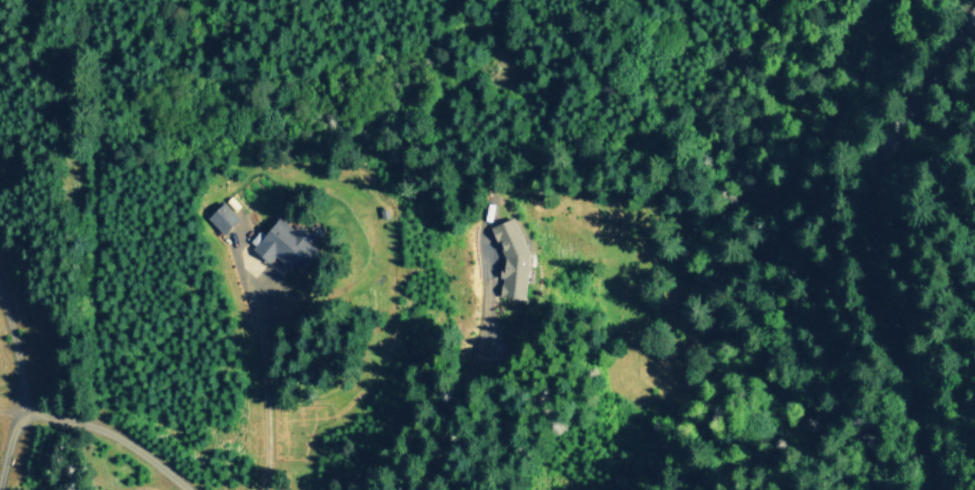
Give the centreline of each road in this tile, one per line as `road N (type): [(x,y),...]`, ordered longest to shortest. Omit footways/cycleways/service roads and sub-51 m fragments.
road 1 (residential): [(941,489),(880,317),(864,250),(865,200),(880,149),(917,85),(974,17)]
road 2 (residential): [(181,489),(120,439),(27,412)]

